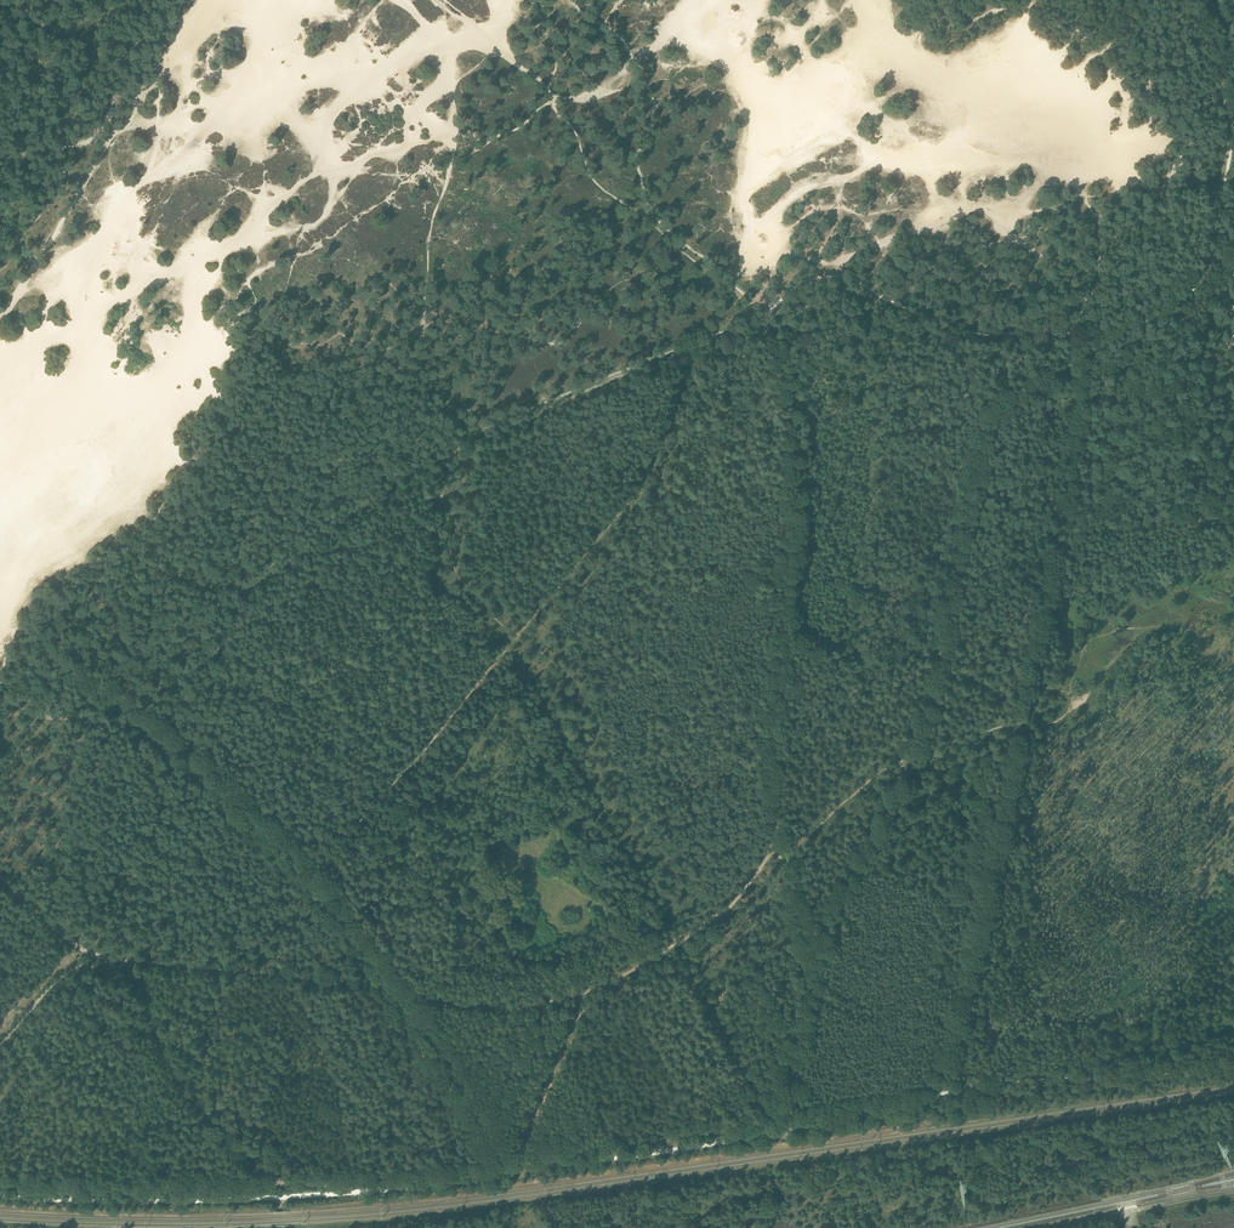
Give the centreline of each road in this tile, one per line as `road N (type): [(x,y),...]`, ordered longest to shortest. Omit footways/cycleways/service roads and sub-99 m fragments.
road 1 (unclassified): [(0,1195),(190,1200),(428,1185),(514,1164),(637,1154),(907,1107),(987,1084),(1233,1068)]
road 2 (track): [(676,946),(581,995),(520,1006),(458,1001),(332,977),(97,957),(66,941),(0,877)]
road 3 (track): [(941,1084),(879,1103),(637,1147),(282,1184)]
road 4 (track): [(1053,556),(941,1056),(941,1094)]
road 5 (track): [(1082,281),(977,208),(829,264),(787,256),(724,285),(736,295)]
road 6 (track): [(724,285),(599,186),(543,84),(435,0)]
road 7 (track): [(204,0),(163,76),(111,136),(0,316)]
road 8 (track): [(504,1159),(396,987),(308,875)]
road 9 (track): [(510,646),(676,946)]
road 10 (track): [(1092,355),(987,426),(947,627)]
road 11 (track): [(510,646),(318,873),(308,875)]
road 12 (track): [(282,1184),(118,1191),(0,1184)]
road 13 (track): [(124,960),(168,1059),(204,1114),(282,1184)]
road 14 (track): [(668,425),(643,485),(510,646)]
road 15 (track): [(308,875),(149,726),(107,709)]
road 16 (track): [(290,545),(231,599),(212,656),(186,678),(107,709)]
road 17 (track): [(947,627),(847,695),(789,754),(767,765)]
road 18 (track): [(815,956),(908,759)]
road 19 (track): [(676,946),(768,1121)]
road 20 (track): [(1227,129),(1206,254),(1171,294)]
road 21 (track): [(1072,528),(1092,355)]
road 22 (track): [(815,956),(792,1127)]
road 23 (track): [(782,845),(725,909),(676,946)]
road 24 (track): [(947,627),(908,759)]
road 25 (track): [(1201,518),(1072,528)]
road 26 (track): [(1053,556),(947,627)]
road 27 (track): [(421,327),(431,386),(459,447)]

